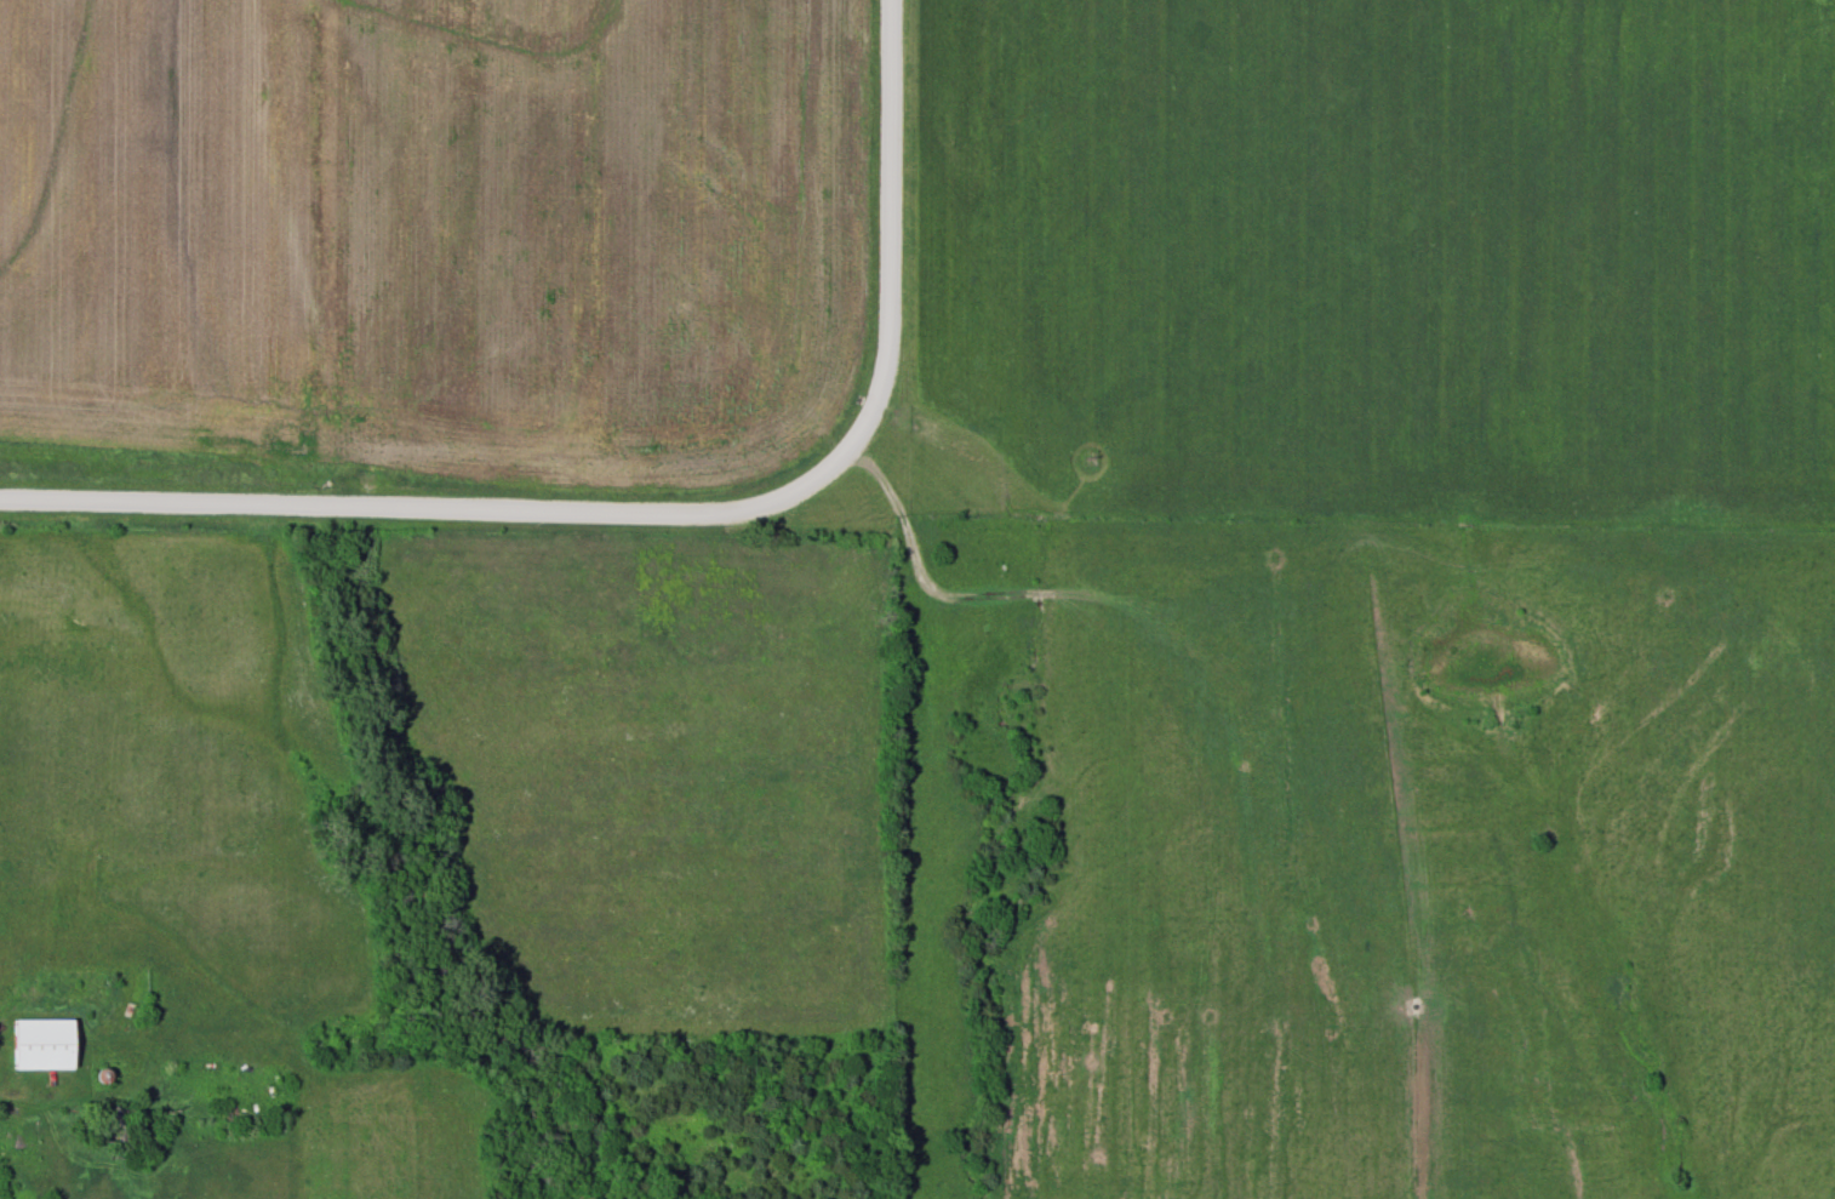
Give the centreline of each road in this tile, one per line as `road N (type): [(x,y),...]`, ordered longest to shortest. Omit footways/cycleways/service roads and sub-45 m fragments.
road 1 (residential): [(873,412),(848,452),(806,492),(736,512),(0,500)]
road 2 (residential): [(873,412),(887,343),(890,0)]

